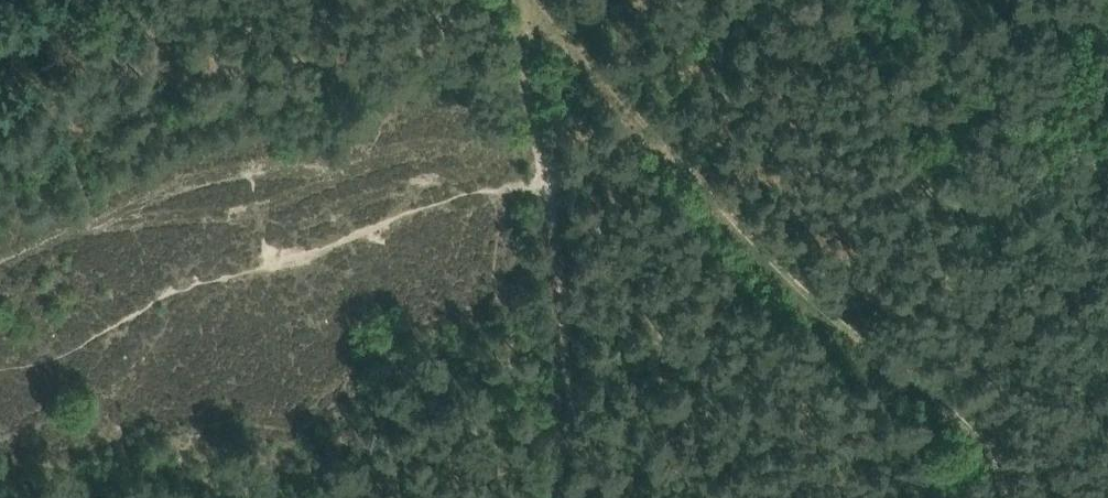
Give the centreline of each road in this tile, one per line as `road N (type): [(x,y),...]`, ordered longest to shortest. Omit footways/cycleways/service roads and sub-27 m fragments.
road 1 (track): [(1015,497),(983,437),(825,306),(685,168)]
road 2 (track): [(547,497),(557,438),(532,186)]
road 3 (track): [(685,168),(532,0)]
road 4 (track): [(532,186),(527,0)]

